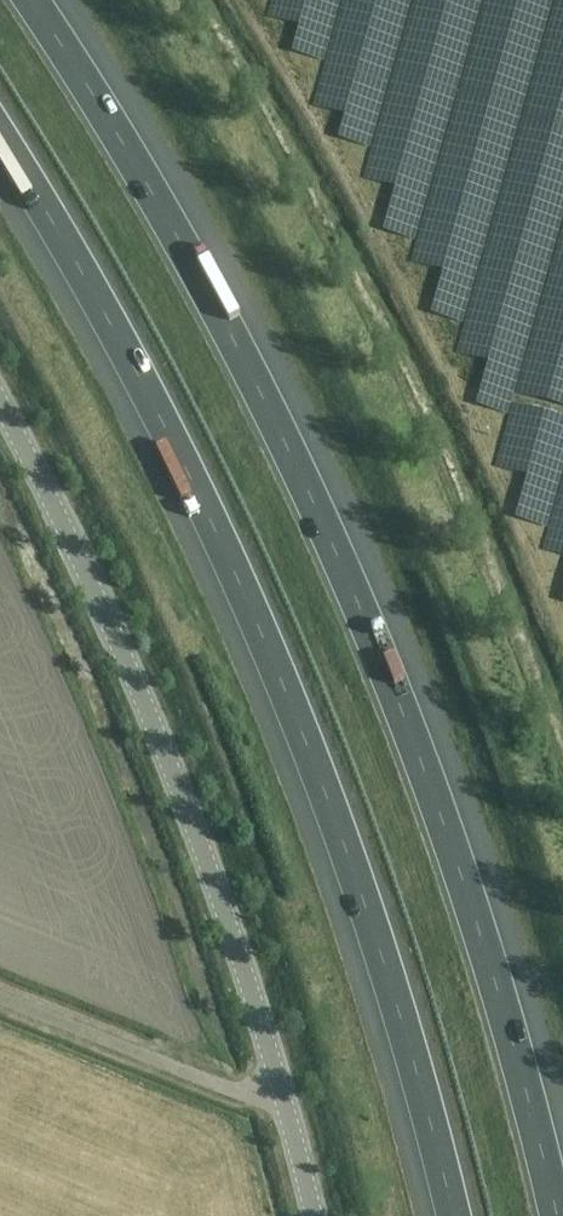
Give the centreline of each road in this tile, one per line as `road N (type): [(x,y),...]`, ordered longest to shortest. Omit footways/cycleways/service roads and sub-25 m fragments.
road 1 (motorway): [(557,1215),(460,869),(379,651),(270,409),(122,143),(28,0)]
road 2 (motorway): [(0,138),(185,467),(283,685),(364,894),(455,1215)]
road 3 (unclassified): [(312,1215),(213,875),(163,744),(0,407)]

